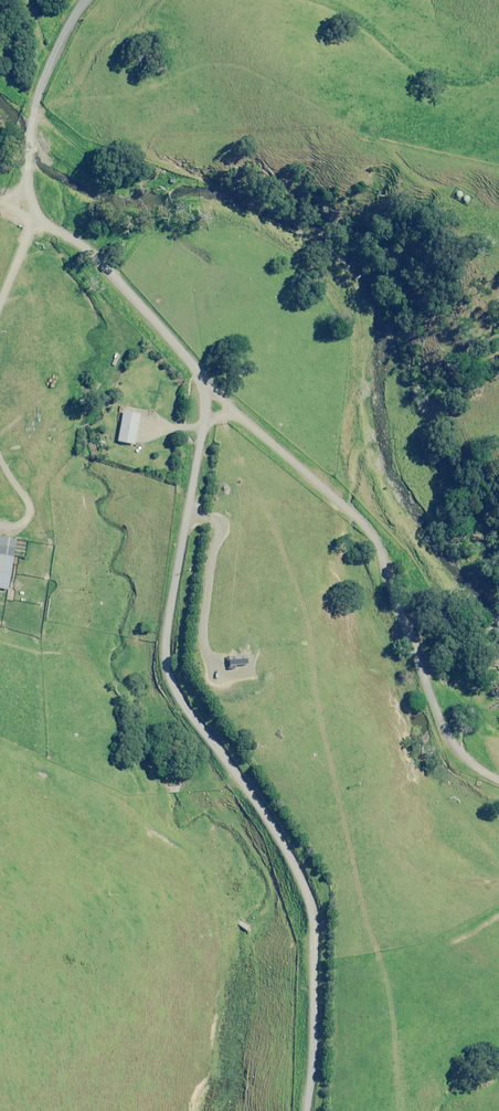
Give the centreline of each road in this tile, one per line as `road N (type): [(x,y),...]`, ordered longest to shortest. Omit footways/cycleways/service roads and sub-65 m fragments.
road 1 (unclassified): [(203,380),(205,421),(172,596),(167,666),(187,707),(262,805),(308,893),(314,924),(305,1110)]
road 2 (unclassified): [(203,380),(332,488),(406,578),(459,741),(498,760)]
road 3 (unclassified): [(86,0),(37,97),(32,191),(39,214),(99,259),(203,380)]
road 4 (track): [(312,0),(346,13),(421,75),(463,84),(498,70)]
road 5 (track): [(51,62),(86,61),(105,32),(152,0)]

